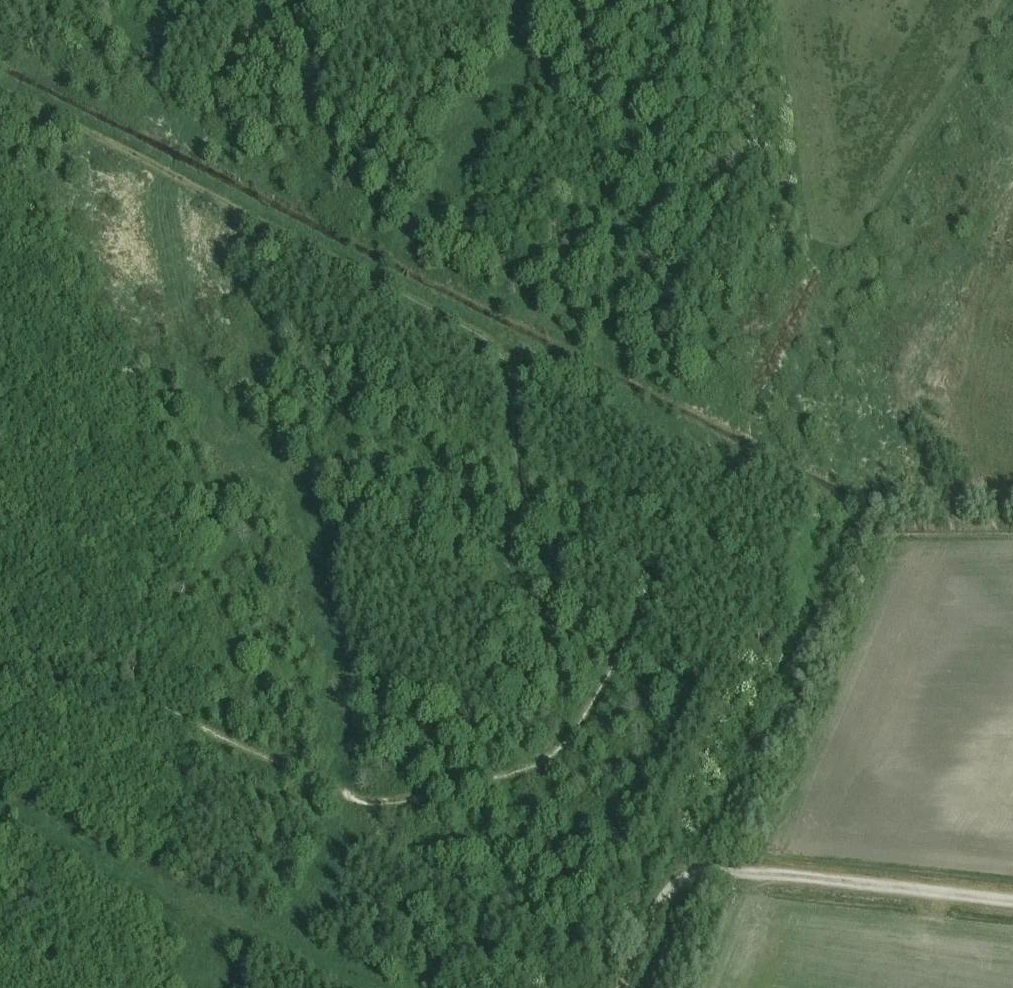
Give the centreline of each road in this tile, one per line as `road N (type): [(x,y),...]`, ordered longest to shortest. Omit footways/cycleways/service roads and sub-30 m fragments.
road 1 (unclassified): [(1012,901),(747,871)]
road 2 (track): [(747,871),(706,870),(673,888),(619,987)]

